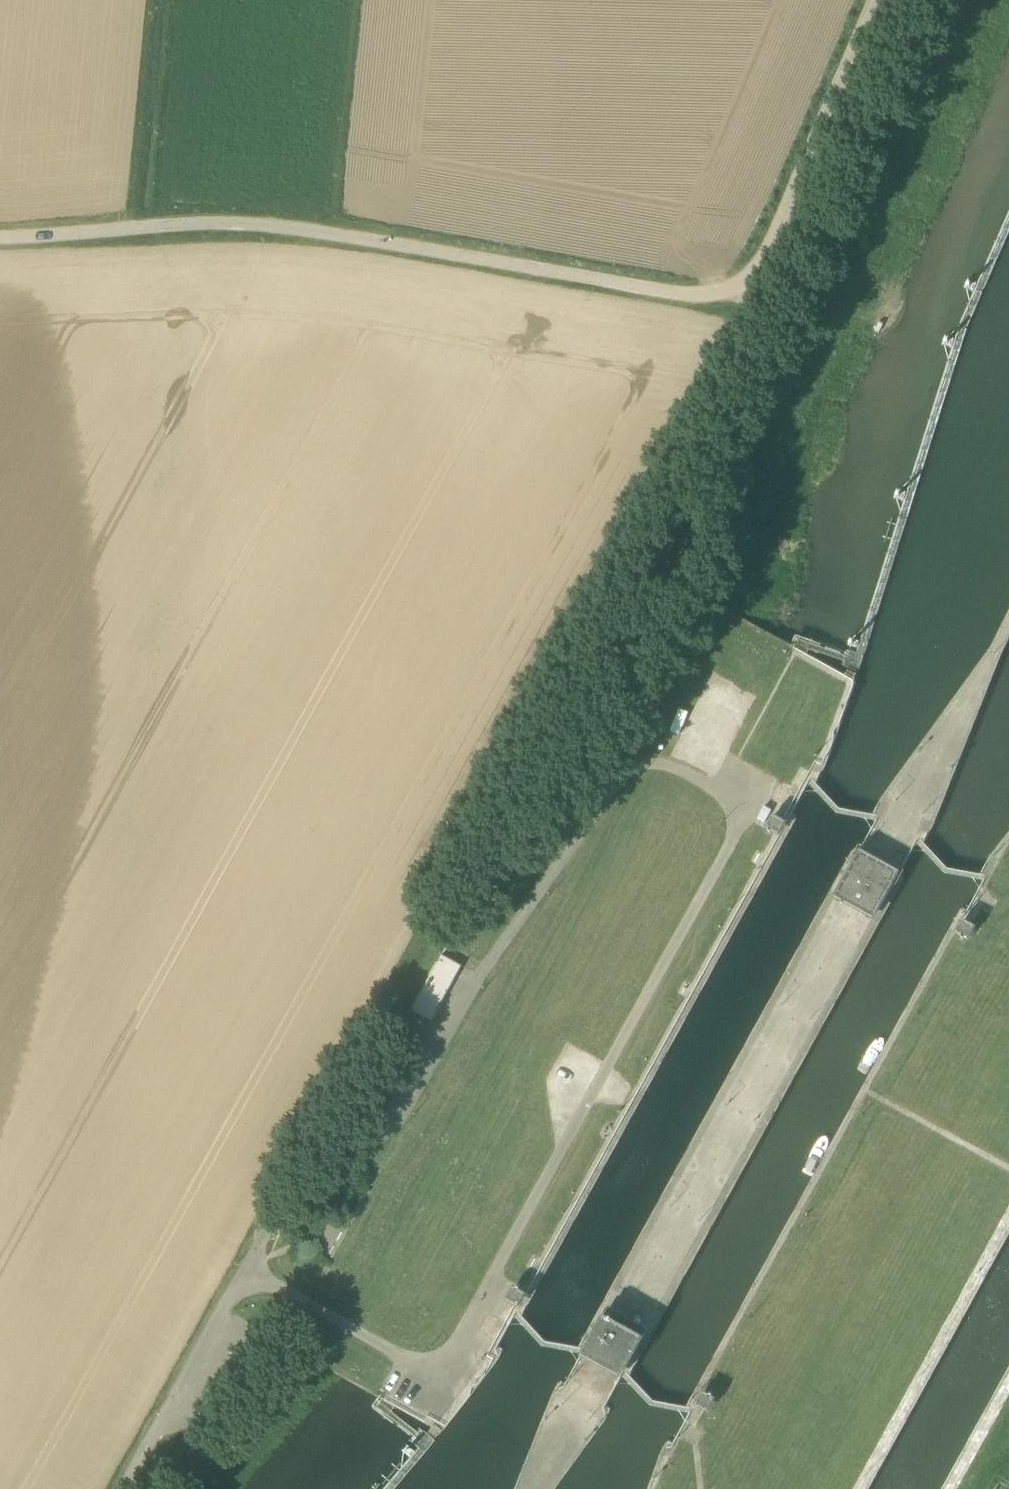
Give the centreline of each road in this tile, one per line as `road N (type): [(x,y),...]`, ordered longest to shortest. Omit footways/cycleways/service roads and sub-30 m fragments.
road 1 (unclassified): [(0,238),(209,224),(319,233),(717,300),(746,289),(765,266),(876,0)]
road 2 (unclassified): [(128,1488),(249,1272)]

